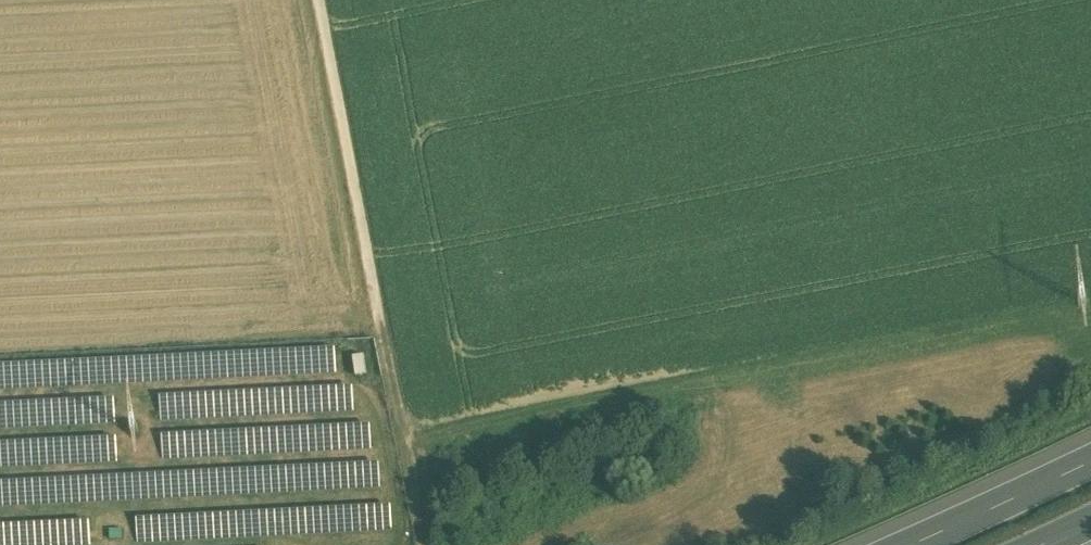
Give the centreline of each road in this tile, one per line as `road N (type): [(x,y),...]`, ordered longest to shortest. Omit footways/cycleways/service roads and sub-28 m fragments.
road 1 (track): [(737,404),(419,441)]
road 2 (track): [(334,0),(391,302)]
road 3 (track): [(437,544),(391,302)]
road 4 (motorway): [(1090,481),(955,544)]

